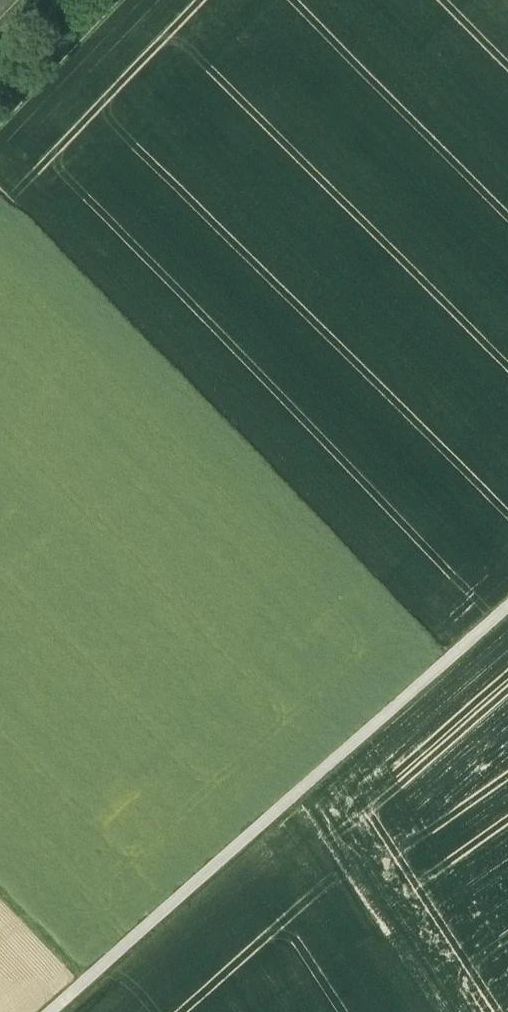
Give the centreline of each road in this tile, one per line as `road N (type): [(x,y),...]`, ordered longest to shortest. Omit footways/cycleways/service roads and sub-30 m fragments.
road 1 (track): [(52,1011),(507,608)]
road 2 (track): [(0,113),(110,0)]
road 3 (track): [(0,889),(88,980)]

